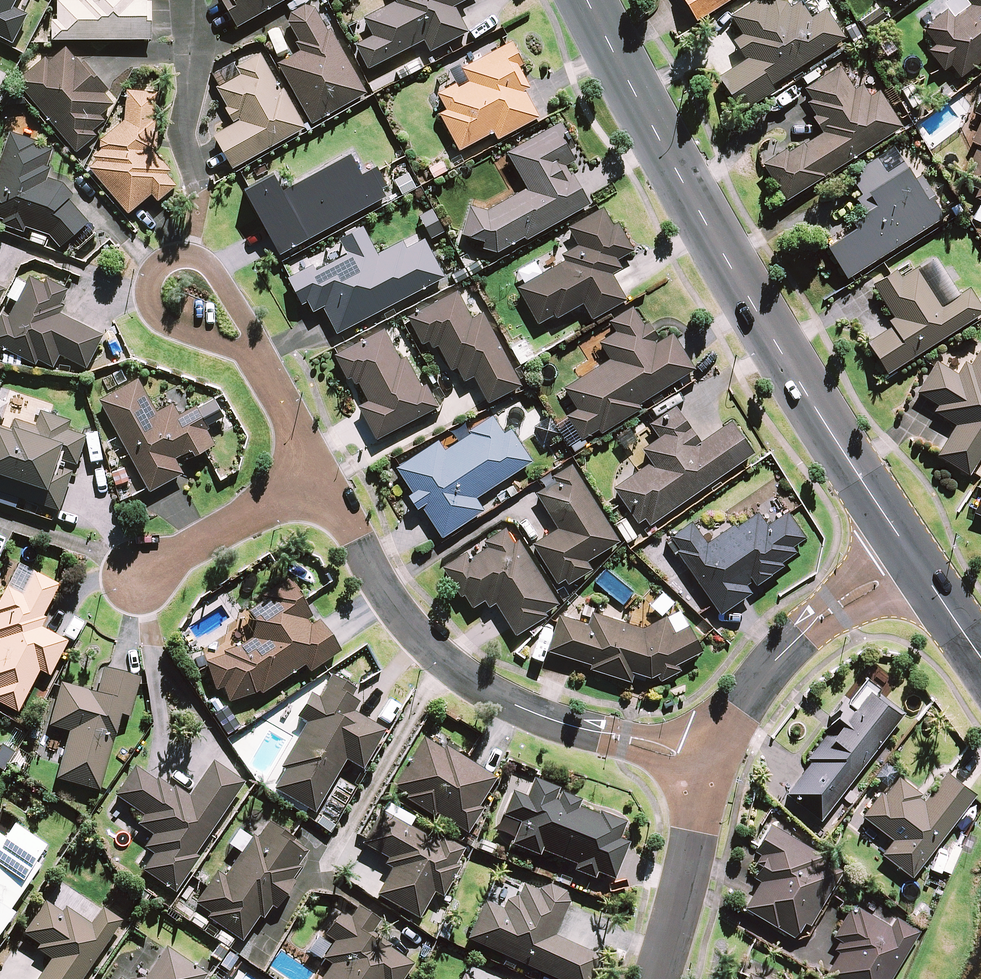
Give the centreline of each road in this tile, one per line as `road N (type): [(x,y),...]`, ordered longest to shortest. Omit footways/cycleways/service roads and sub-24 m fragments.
road 1 (tertiary): [(918,563),(700,208),(591,0)]
road 2 (residential): [(319,477),(384,589),(432,646),(489,694),(708,766)]
road 3 (residential): [(264,363),(162,322),(149,305),(160,266),(203,258),(257,341)]
road 4 (residential): [(708,766),(779,664),(817,627),(918,563)]
road 5 (residential): [(662,978),(708,766)]
road 6 (residential): [(139,574),(319,477)]
road 7 (residential): [(264,363),(319,477)]

